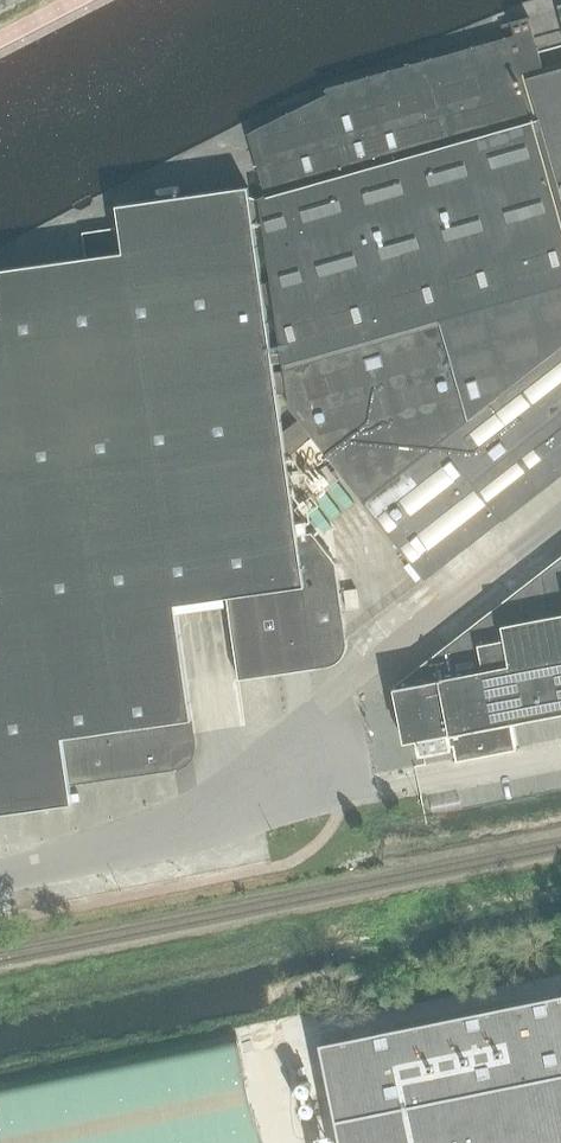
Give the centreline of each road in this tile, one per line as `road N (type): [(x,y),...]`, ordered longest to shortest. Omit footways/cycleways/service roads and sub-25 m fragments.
road 1 (unclassified): [(322,704),(560,516)]
road 2 (unclassified): [(0,875),(103,856),(227,814)]
road 3 (unclassified): [(227,814),(322,704)]

